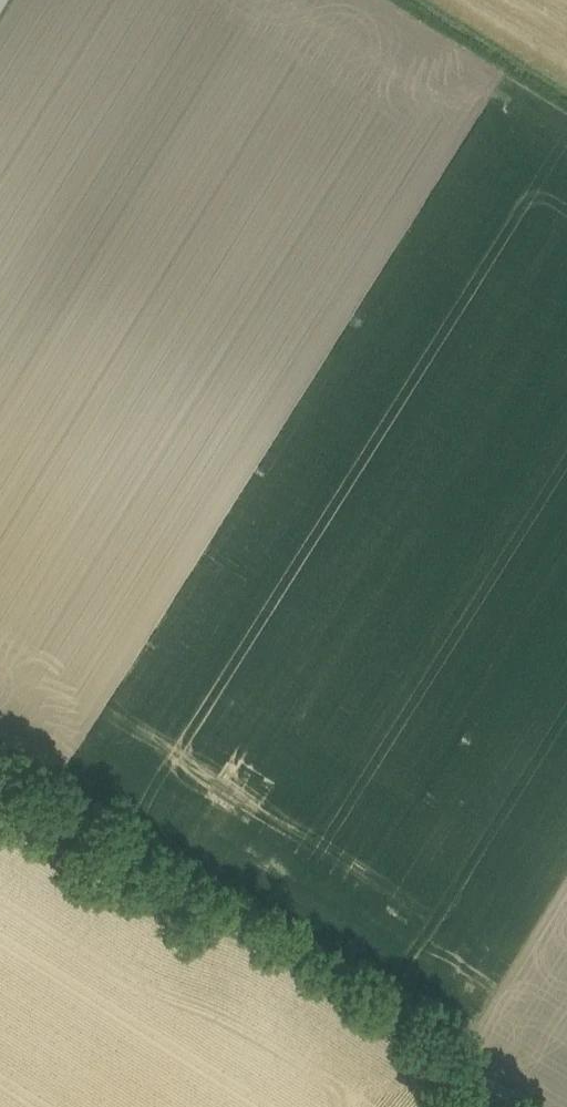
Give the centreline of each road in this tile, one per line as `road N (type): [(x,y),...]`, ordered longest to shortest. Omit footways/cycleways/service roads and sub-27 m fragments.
road 1 (unclassified): [(0,771),(535,1106)]

